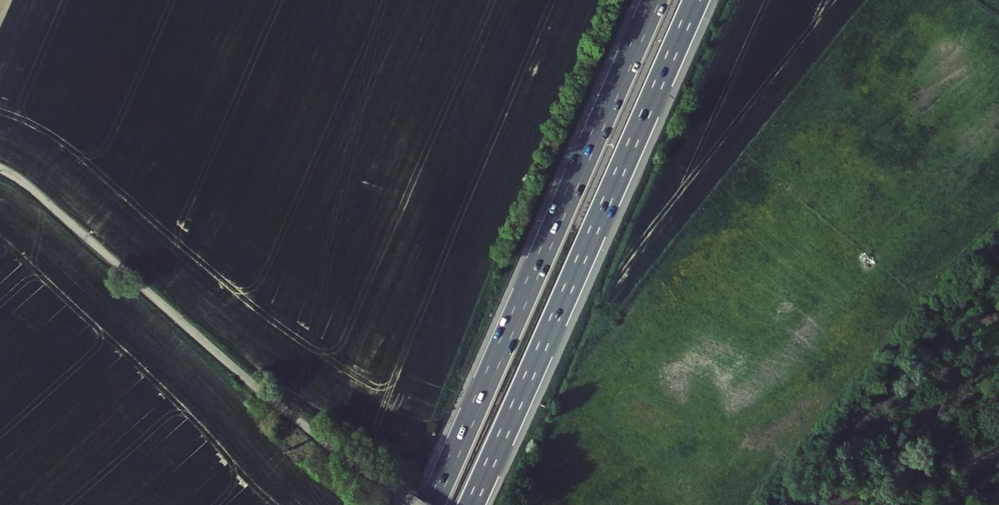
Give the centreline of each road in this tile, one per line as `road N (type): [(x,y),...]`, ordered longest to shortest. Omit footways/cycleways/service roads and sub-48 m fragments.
road 1 (motorway): [(471,504),(695,0)]
road 2 (motorway): [(655,0),(432,504)]
road 3 (residential): [(0,168),(267,396),(404,494)]

